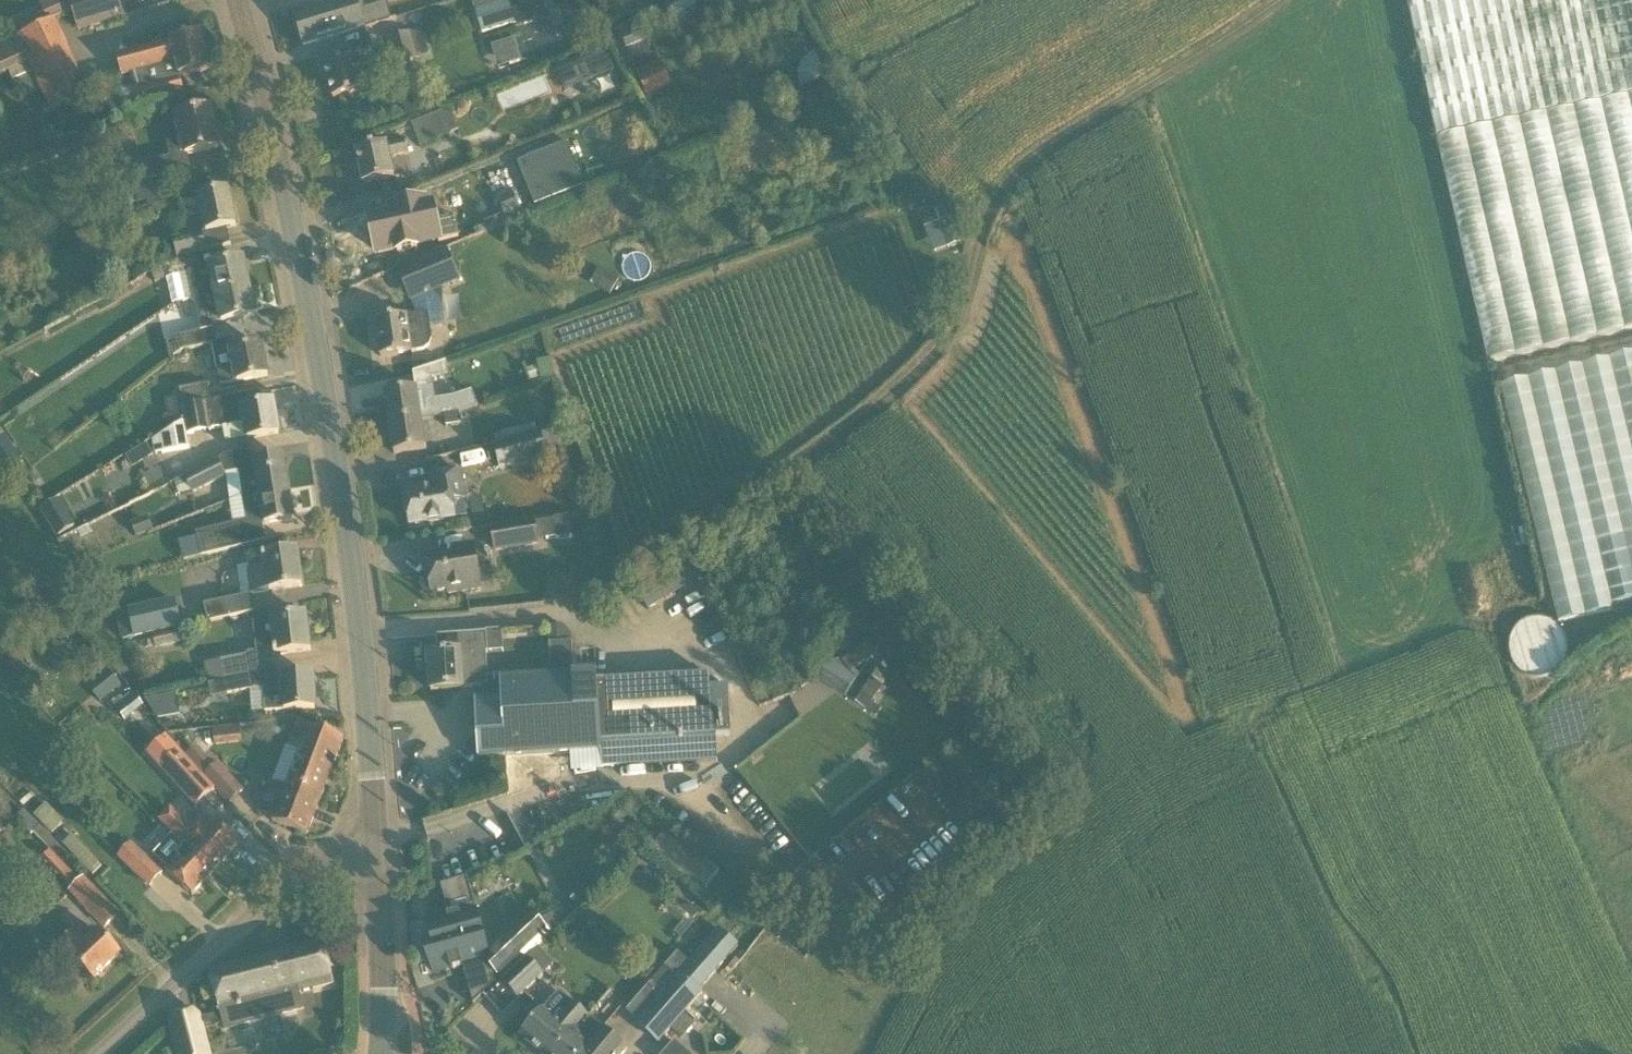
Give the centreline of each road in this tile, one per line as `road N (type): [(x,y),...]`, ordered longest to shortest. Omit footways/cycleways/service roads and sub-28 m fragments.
road 1 (track): [(1284,0),(1158,87),(1042,152),(998,196),(956,324),(908,380),(794,467),(612,584)]
road 2 (tertiary): [(375,857),(354,573),(270,117),(237,0)]
road 3 (unclassified): [(95,1053),(309,867),(375,857)]
road 4 (tertiary): [(382,1053),(375,857)]

